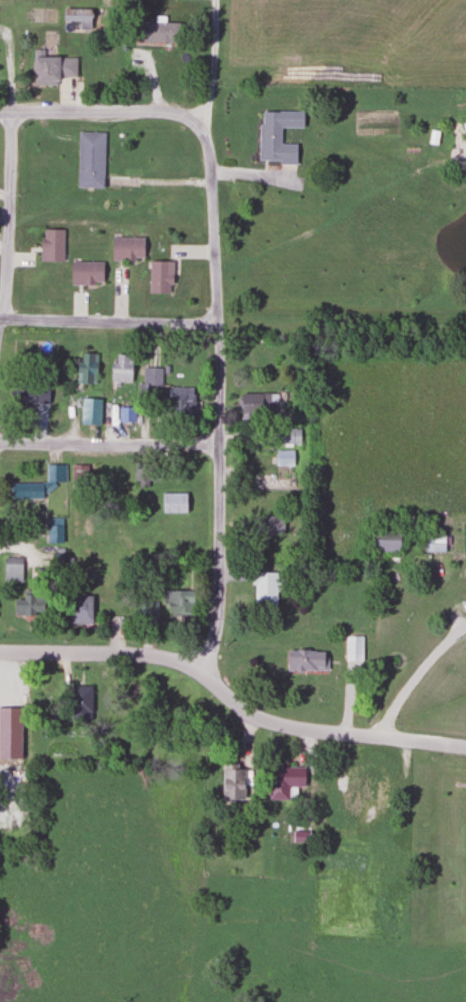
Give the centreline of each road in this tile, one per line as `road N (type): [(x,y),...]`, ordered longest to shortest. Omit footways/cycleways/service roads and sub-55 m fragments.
road 1 (residential): [(199,672),(216,615),(218,444),(208,153),(200,128)]
road 2 (residential): [(465,746),(280,724),(164,657),(0,651)]
road 3 (residential): [(0,334),(12,111)]
road 4 (residential): [(218,444),(0,441)]
road 5 (residential): [(216,322),(0,318)]
road 6 (residential): [(200,128),(162,113),(0,111)]

